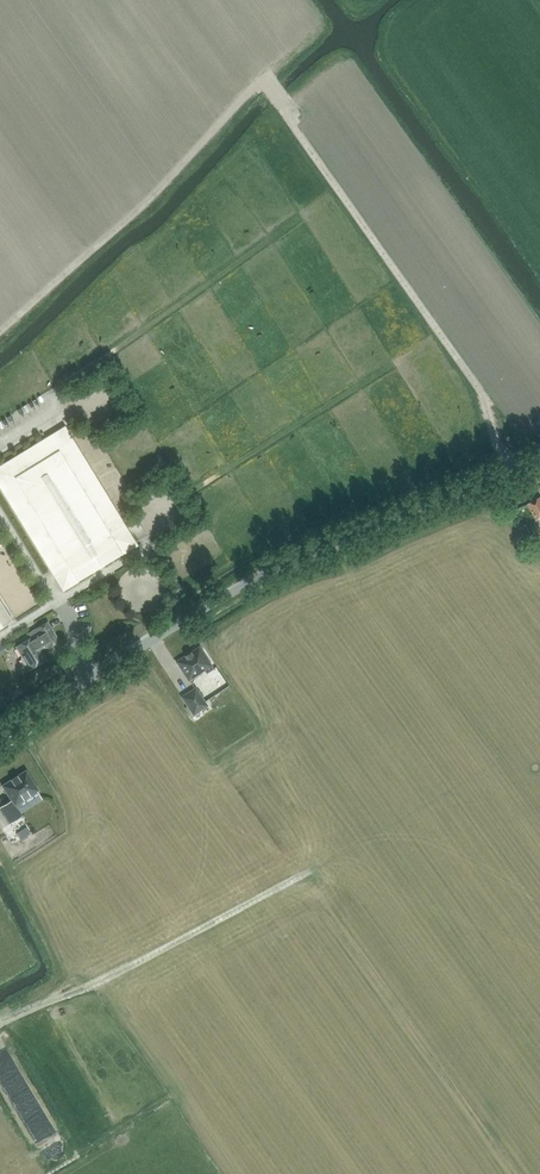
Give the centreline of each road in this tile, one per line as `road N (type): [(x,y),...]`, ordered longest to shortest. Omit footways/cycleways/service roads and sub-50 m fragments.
road 1 (tertiary): [(0,733),(215,600),(338,542),(539,465)]
road 2 (track): [(266,85),(485,398),(516,473)]

